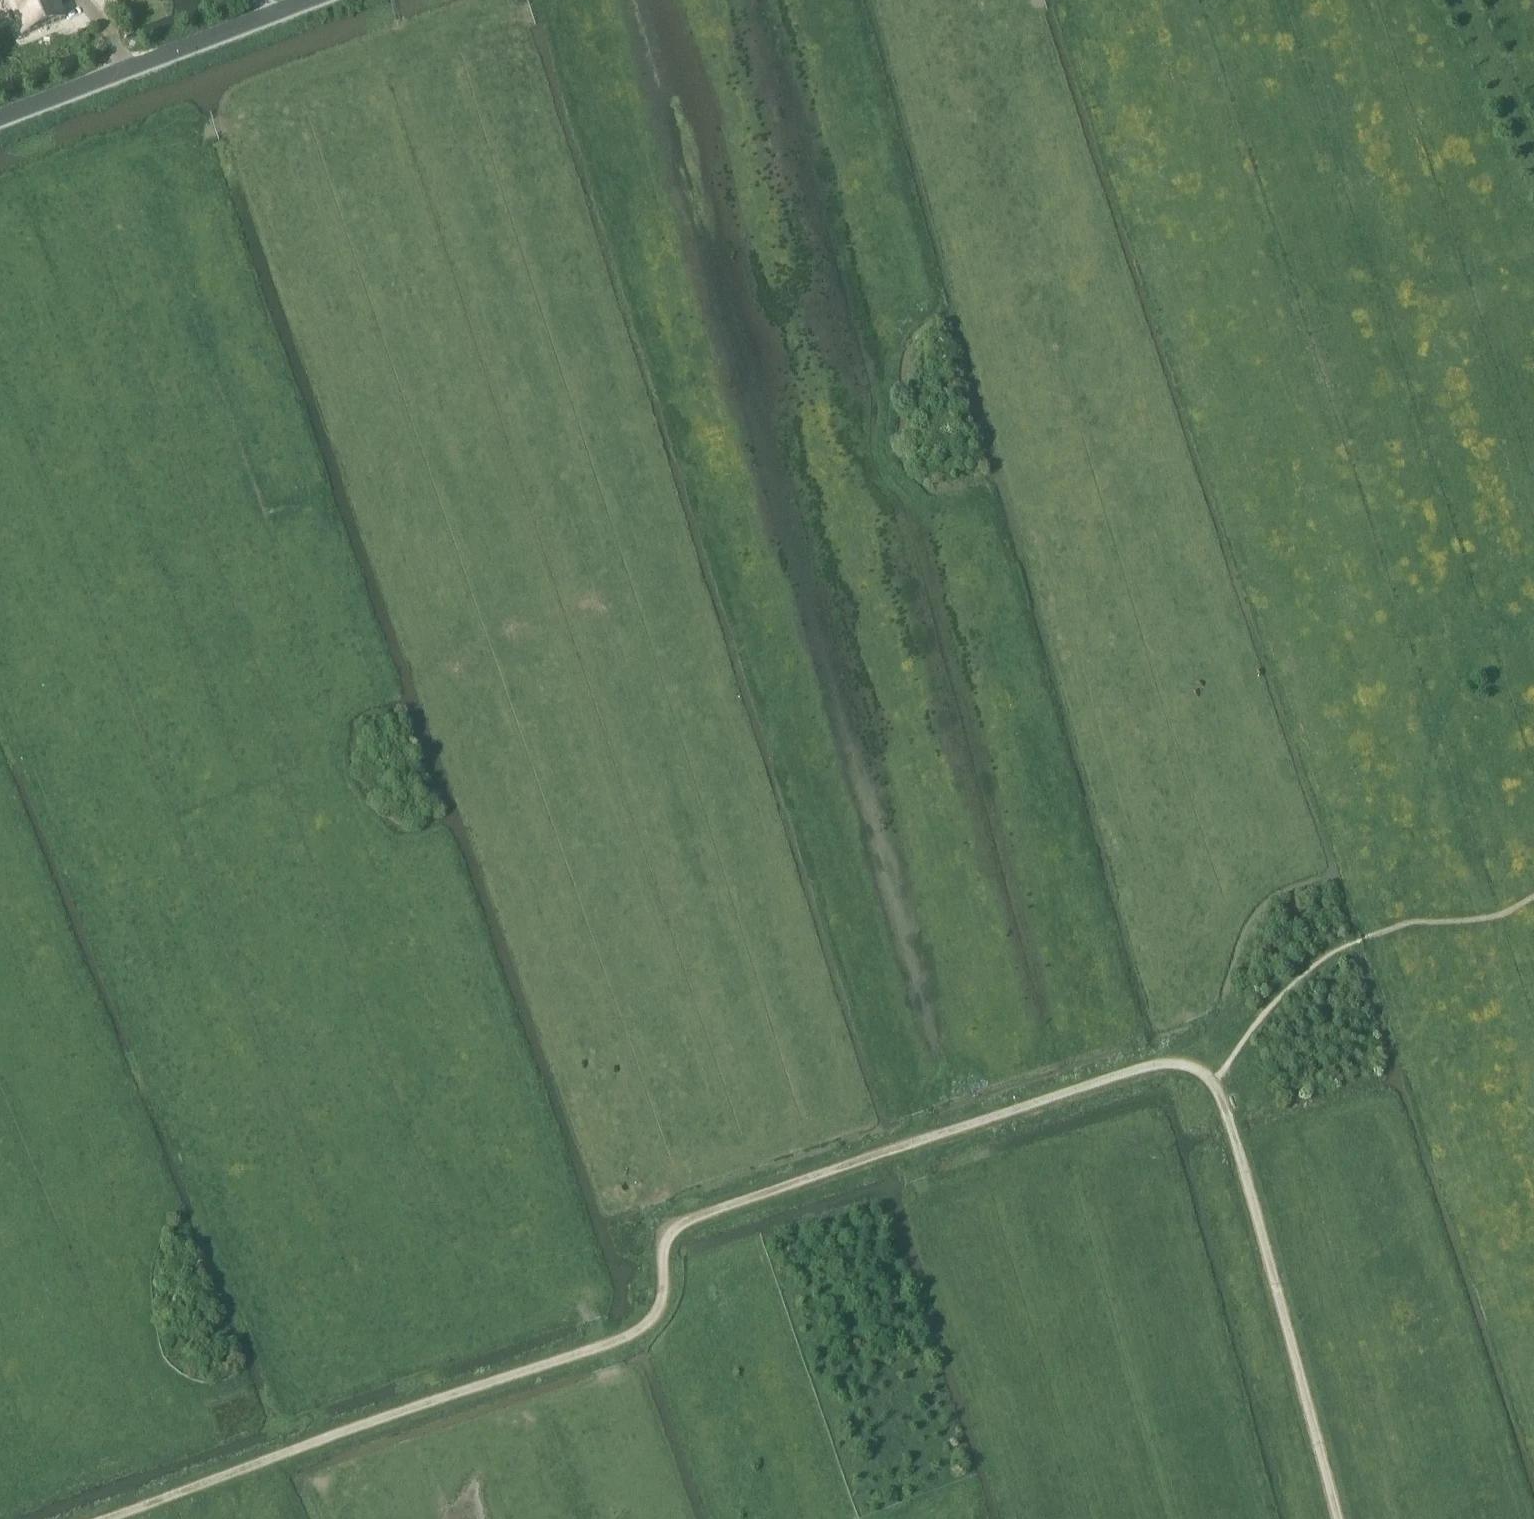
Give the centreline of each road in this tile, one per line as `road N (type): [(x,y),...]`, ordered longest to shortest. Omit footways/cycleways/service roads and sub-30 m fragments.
road 1 (track): [(565,0),(391,42),(244,119),(100,153),(0,197)]
road 2 (unclassified): [(0,118),(310,0)]
road 3 (track): [(1011,0),(1050,166)]

